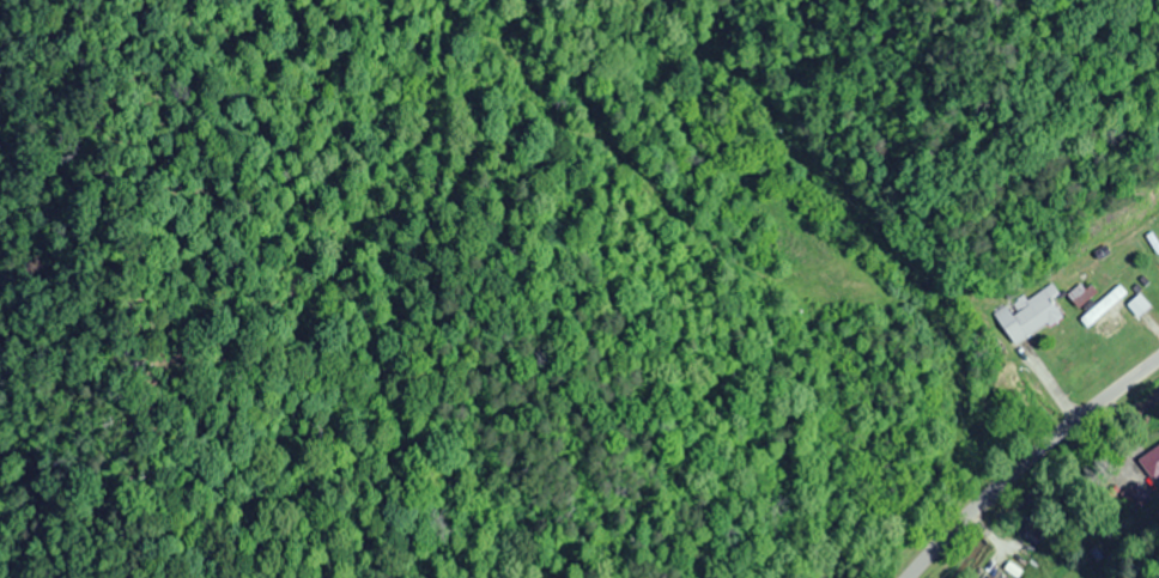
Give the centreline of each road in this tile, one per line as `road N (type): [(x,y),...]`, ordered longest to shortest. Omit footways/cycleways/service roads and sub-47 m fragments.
road 1 (tertiary): [(900,577),(954,518),(1158,352)]

